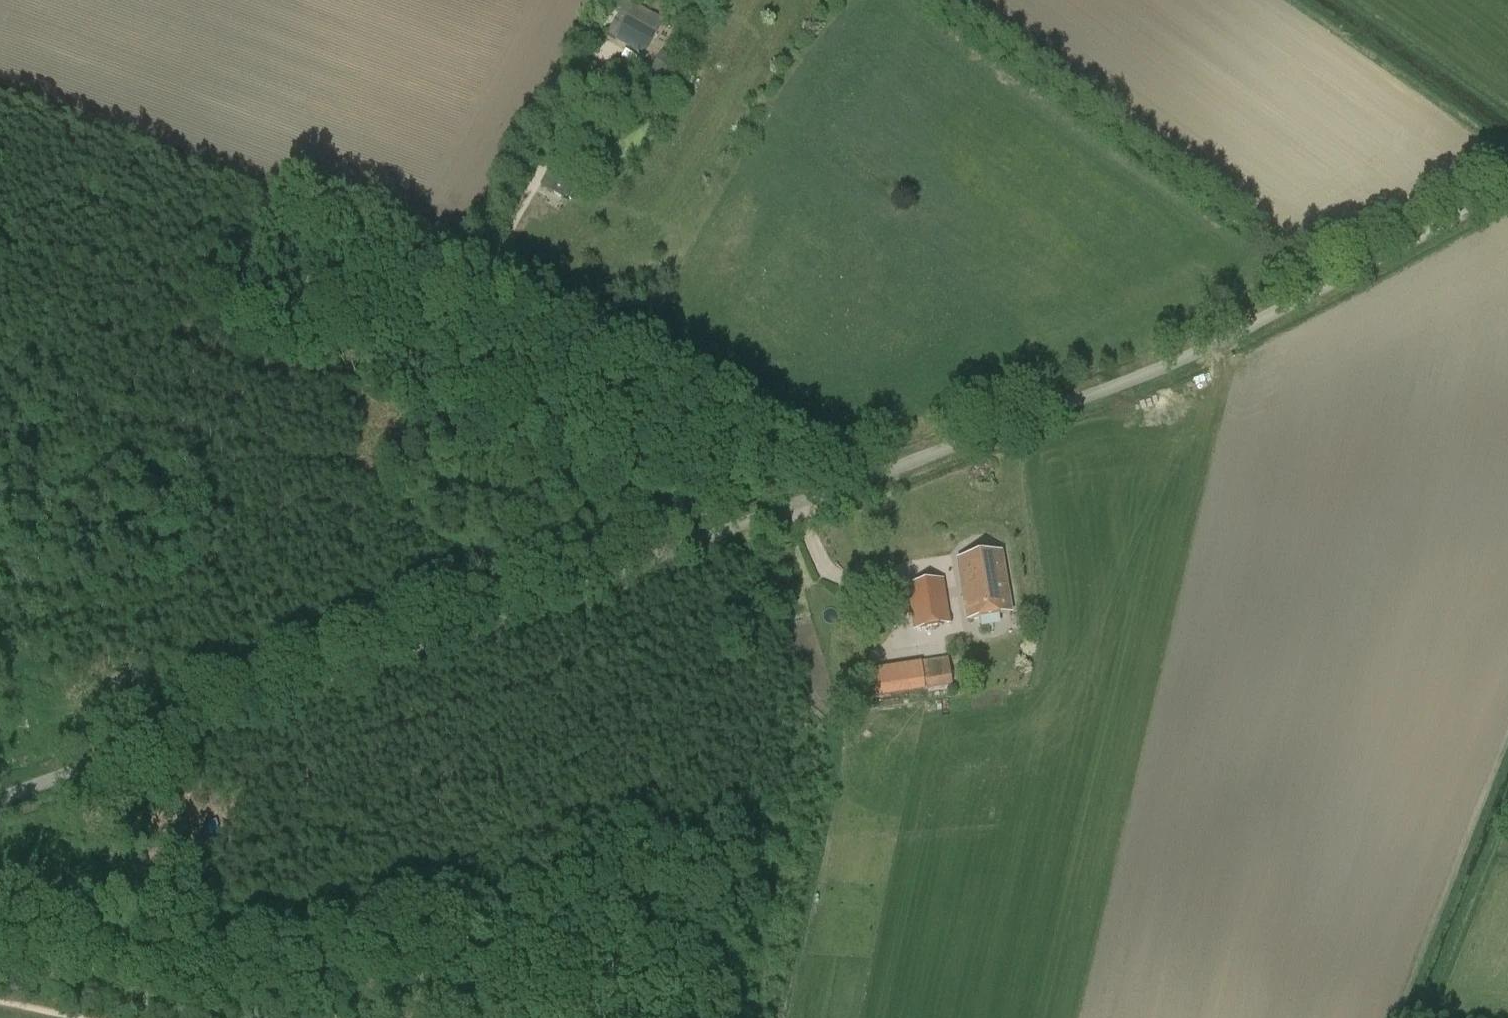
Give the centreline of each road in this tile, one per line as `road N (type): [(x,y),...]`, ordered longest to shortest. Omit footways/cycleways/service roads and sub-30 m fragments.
road 1 (unclassified): [(0,793),(367,643),(554,582),(1166,355),(1507,177)]

